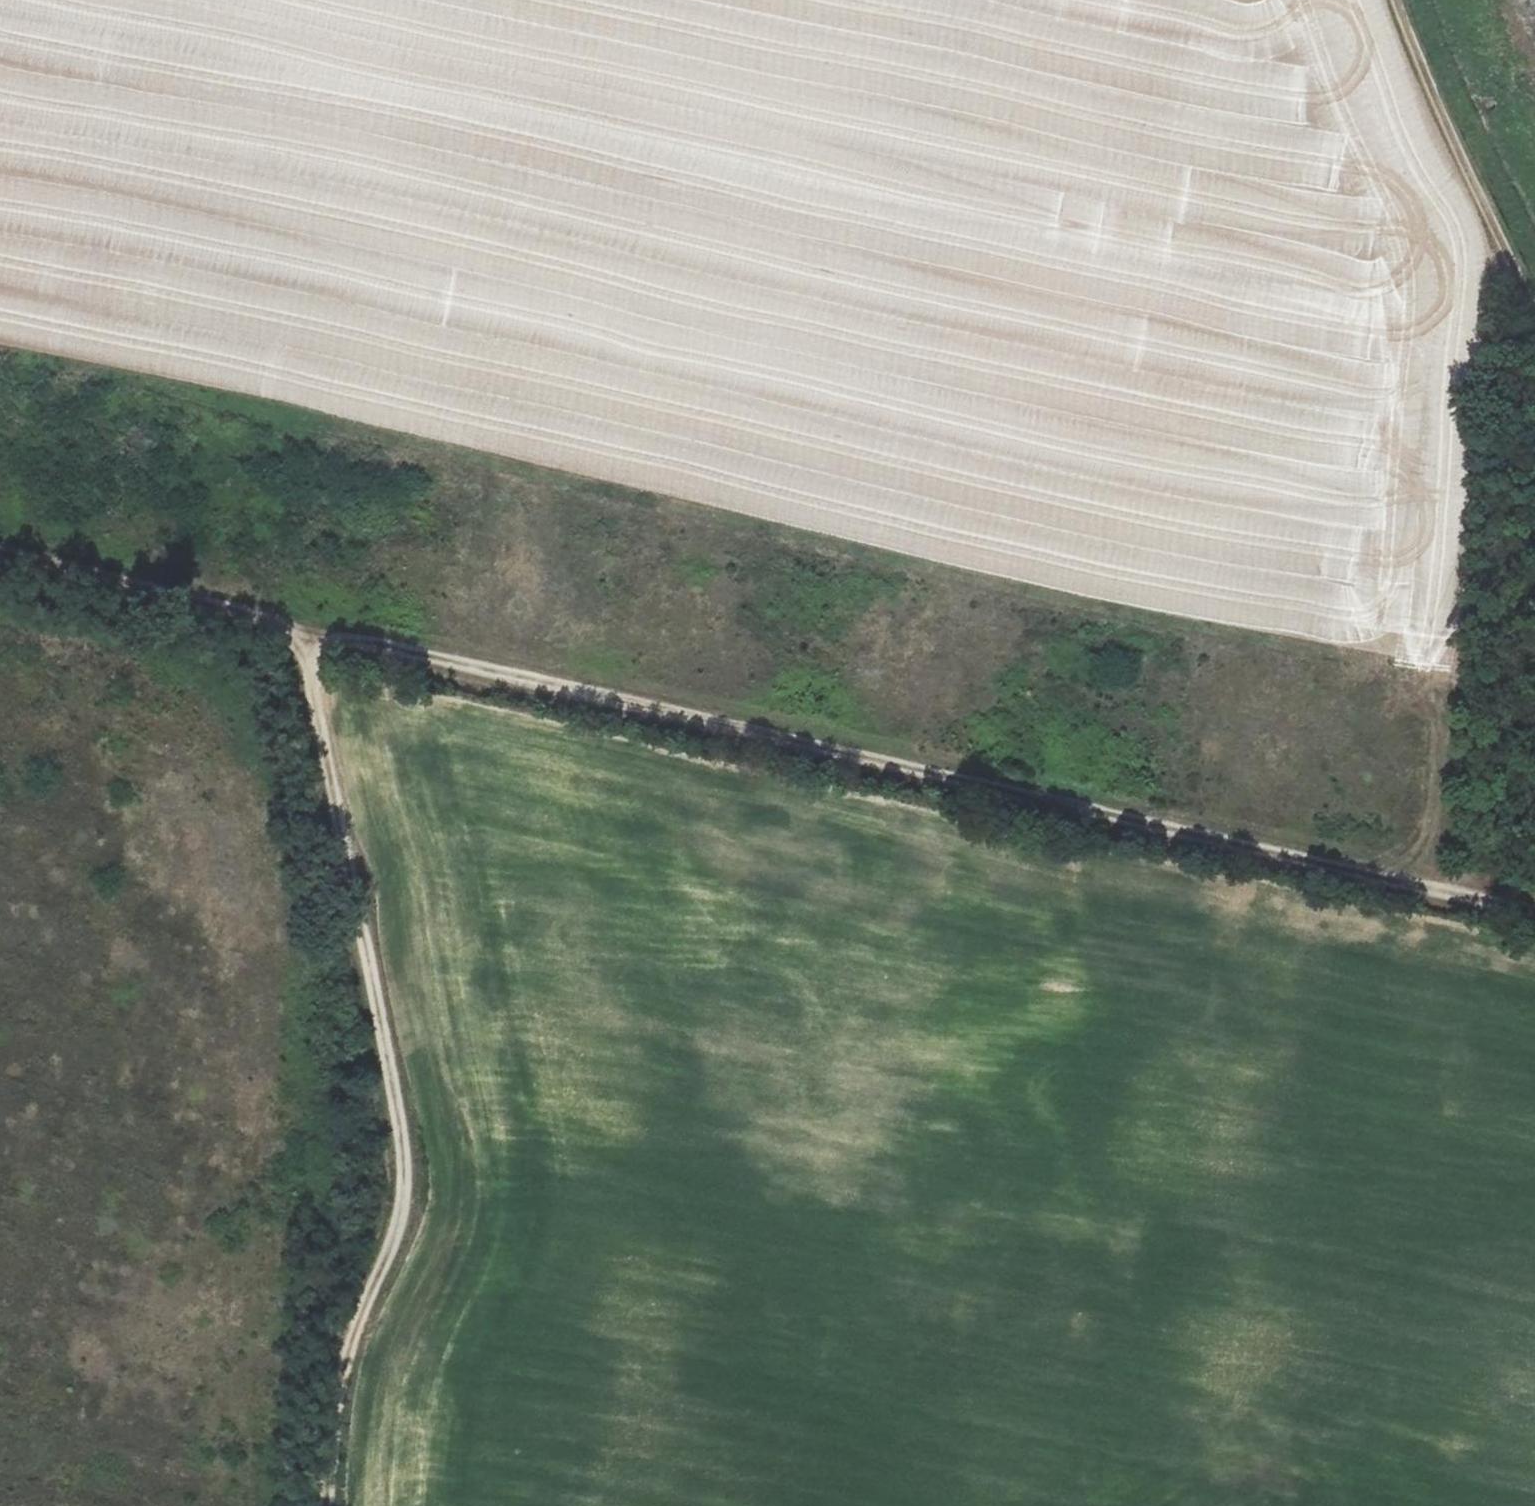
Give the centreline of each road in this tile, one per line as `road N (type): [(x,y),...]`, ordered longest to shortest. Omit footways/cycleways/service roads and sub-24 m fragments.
road 1 (track): [(1534,906),(343,636),(310,651),(403,1194),(348,1335),(325,1505)]
road 2 (track): [(1395,0),(1414,59),(1534,309)]
road 3 (track): [(0,554),(273,621),(310,651)]

